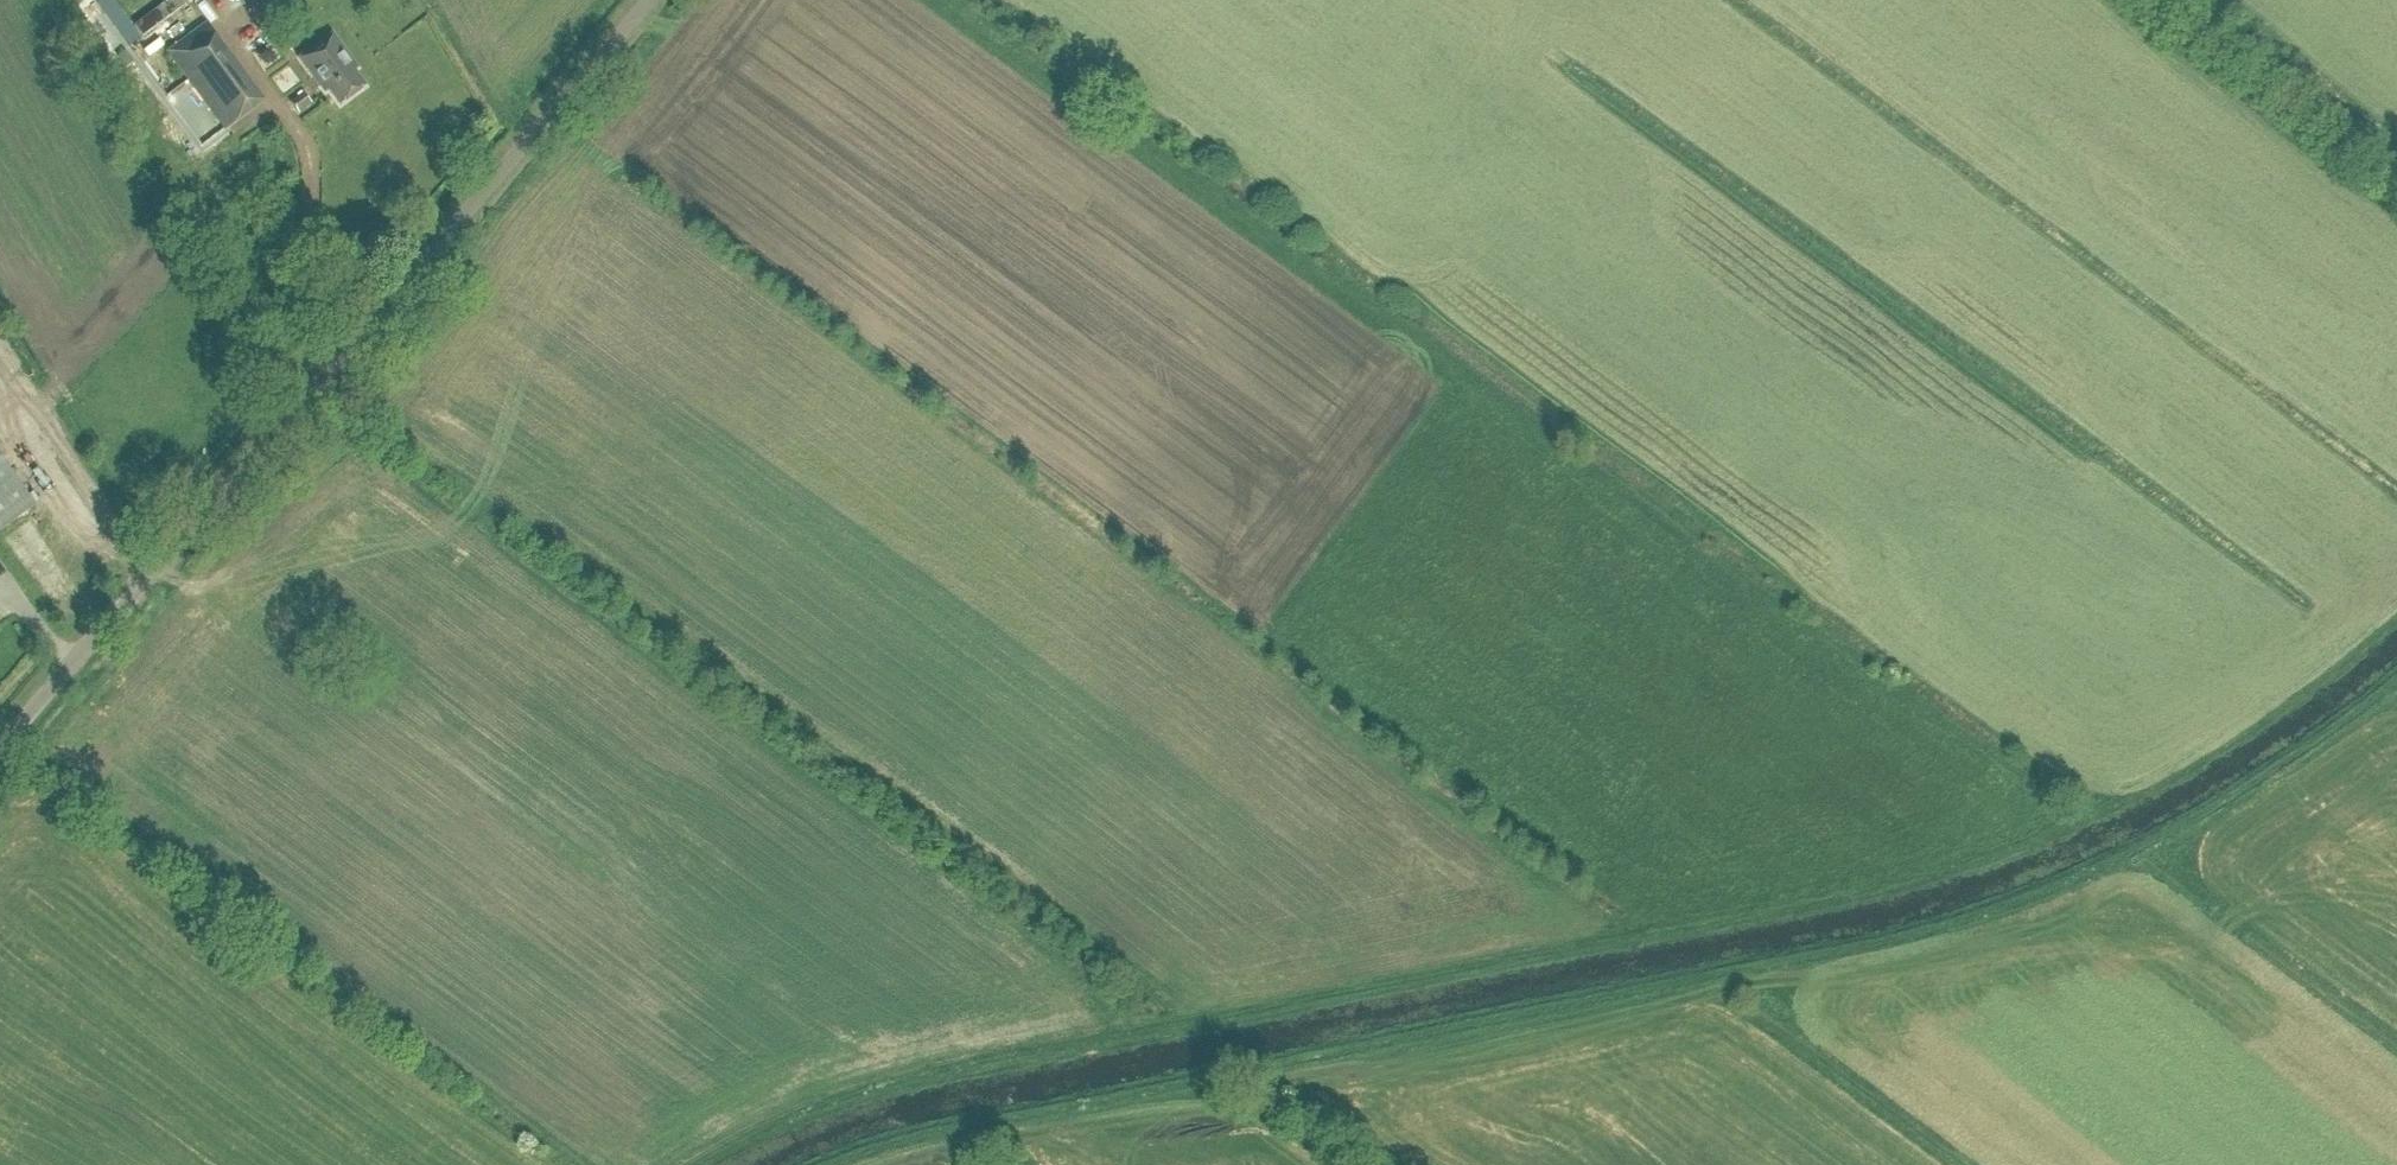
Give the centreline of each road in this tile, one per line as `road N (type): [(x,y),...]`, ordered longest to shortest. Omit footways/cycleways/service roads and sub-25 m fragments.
road 1 (unclassified): [(0,745),(650,0)]

